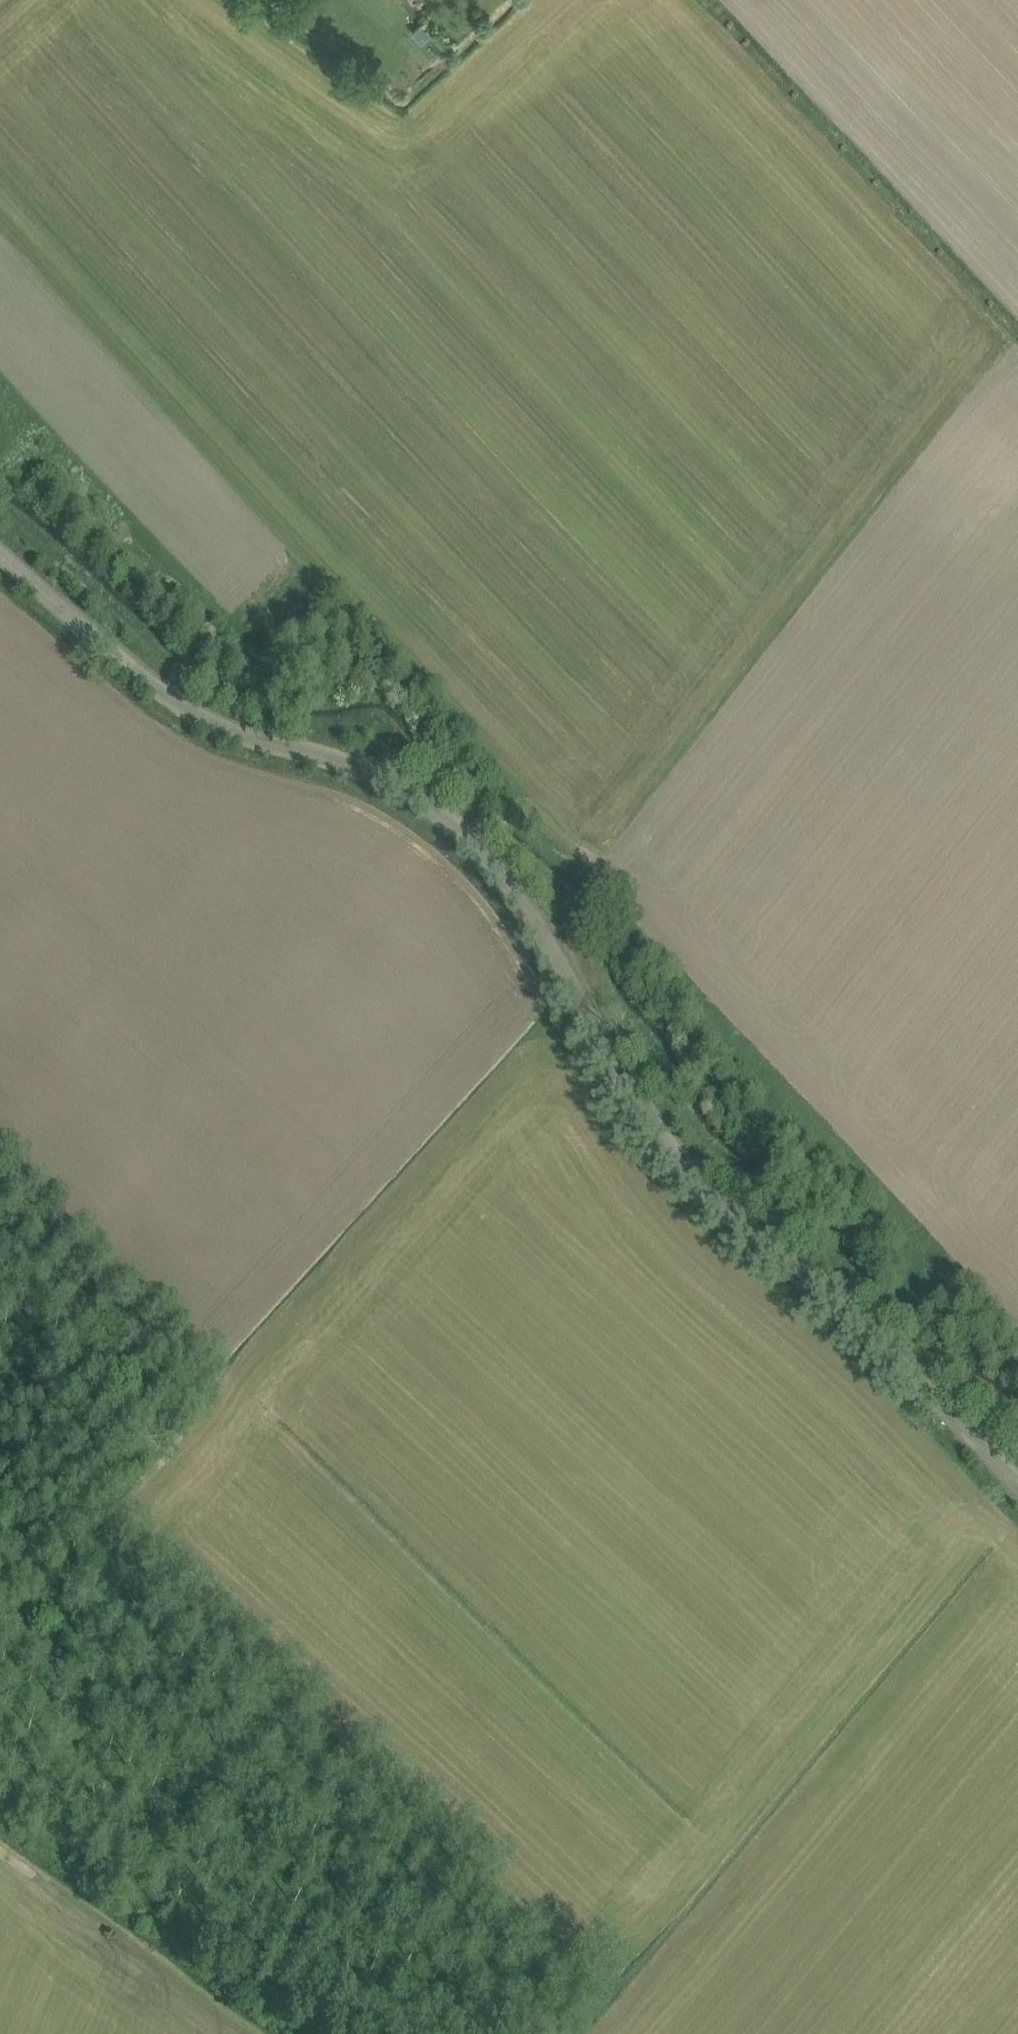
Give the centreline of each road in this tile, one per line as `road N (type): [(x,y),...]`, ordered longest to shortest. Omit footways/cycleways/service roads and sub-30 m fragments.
road 1 (unclassified): [(1017,1481),(691,1172),(510,884),(453,827),(374,774),(200,717),(0,552)]
road 2 (track): [(233,2015),(0,1852)]

